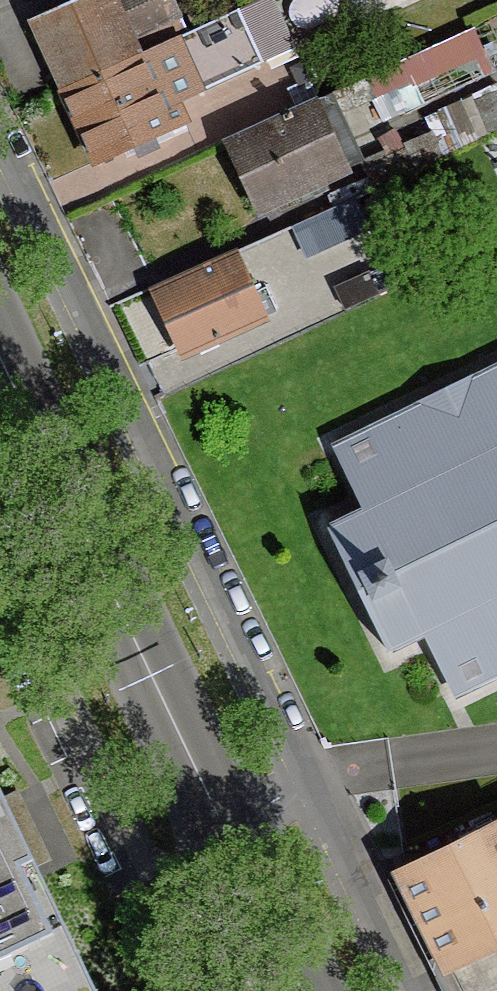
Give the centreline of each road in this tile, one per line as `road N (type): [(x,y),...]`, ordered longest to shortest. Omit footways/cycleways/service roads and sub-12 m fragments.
road 1 (residential): [(407,990),(0,142)]
road 2 (primary): [(305,990),(0,357)]

